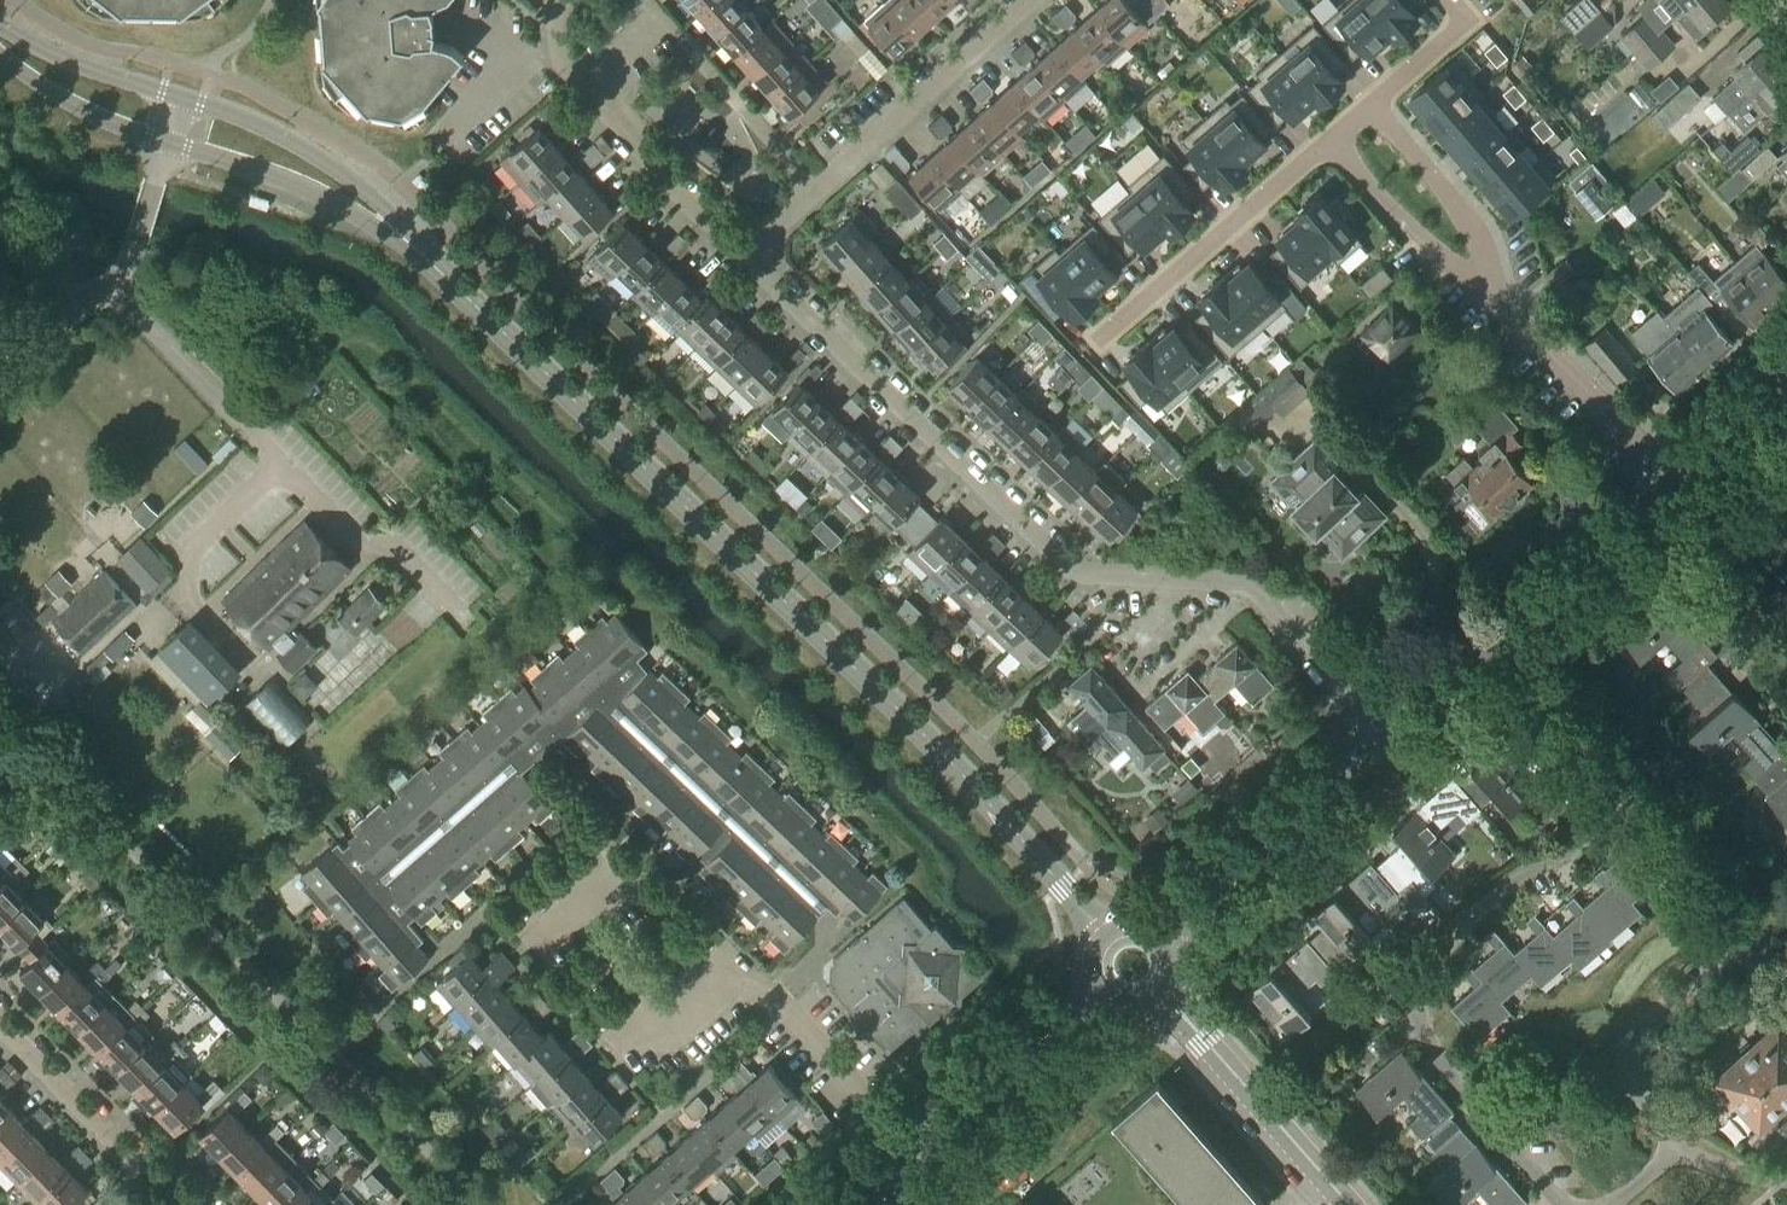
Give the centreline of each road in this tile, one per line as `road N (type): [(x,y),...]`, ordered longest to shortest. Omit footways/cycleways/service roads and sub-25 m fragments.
road 1 (tertiary): [(1100,930),(942,755),(417,250)]
road 2 (residential): [(1387,744),(1248,588),(1087,574),(1065,565),(743,257)]
road 3 (residential): [(1621,792),(1590,844),(1525,874),(1477,912),(1435,961),(1420,1001),(1433,1050),(1564,1204)]
road 4 (residential): [(914,1156),(771,997),(713,979),(663,1018),(570,911)]
road 5 (residential): [(743,257),(562,68),(555,17),(570,0)]
road 6 (residential): [(1096,343),(1330,140)]
road 7 (tertiary): [(1167,935),(1387,744)]
road 8 (tertiary): [(417,250),(384,205),(317,157),(182,98)]
road 9 (residential): [(817,190),(1028,0)]
road 10 (residential): [(1676,487),(1486,285)]
road 11 (tertiary): [(1347,1204),(1160,1000)]
road 12 (tertiary): [(167,143),(303,186),(417,250)]
road 13 (residential): [(196,1204),(132,1158),(0,1026)]
road 14 (residential): [(817,190),(646,0)]
road 15 (tertiary): [(914,1156),(1097,995)]
road 16 (residential): [(1786,707),(1630,528)]
road 17 (residential): [(1486,285),(1469,223),(1371,106)]
road 18 (residential): [(1486,285),(1437,253),(1330,140)]
road 19 (residential): [(1747,938),(1627,1050),(1624,1074),(1636,1094)]
road 20 (tertiary): [(182,98),(36,49),(0,27)]
road 21 (residential): [(78,311),(131,251),(167,143)]
road 22 (residential): [(1747,938),(1621,792)]
road 23 (tertiary): [(0,54),(80,109),(167,143)]
road 24 (residential): [(1621,792),(1497,648)]
road 25 (residential): [(1636,1094),(1773,968)]
road 26 (tertiary): [(1497,648),(1630,528)]
road 27 (residential): [(1371,106),(1468,20),(1450,0)]
road 28 (tertiary): [(1676,487),(1786,390)]
road 29 (tertiary): [(1387,744),(1497,648)]

